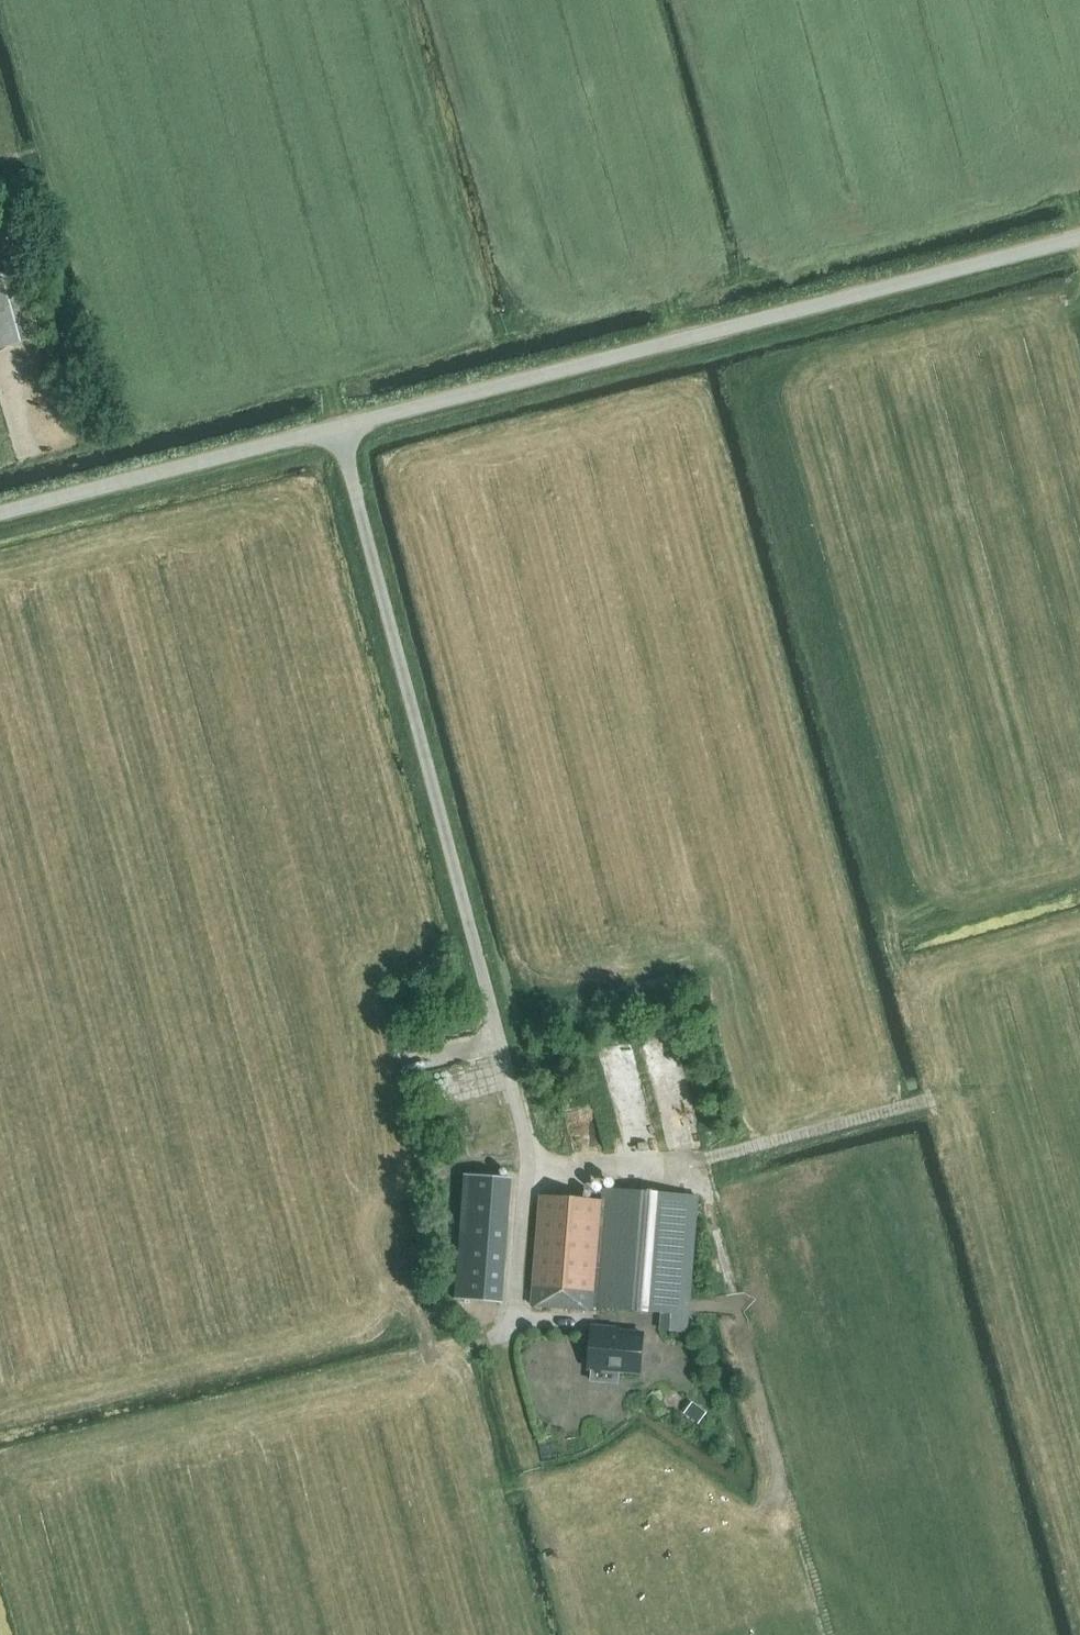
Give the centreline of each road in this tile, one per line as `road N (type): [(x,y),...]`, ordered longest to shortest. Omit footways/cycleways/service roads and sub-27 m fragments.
road 1 (unclassified): [(1079,238),(0,514)]

